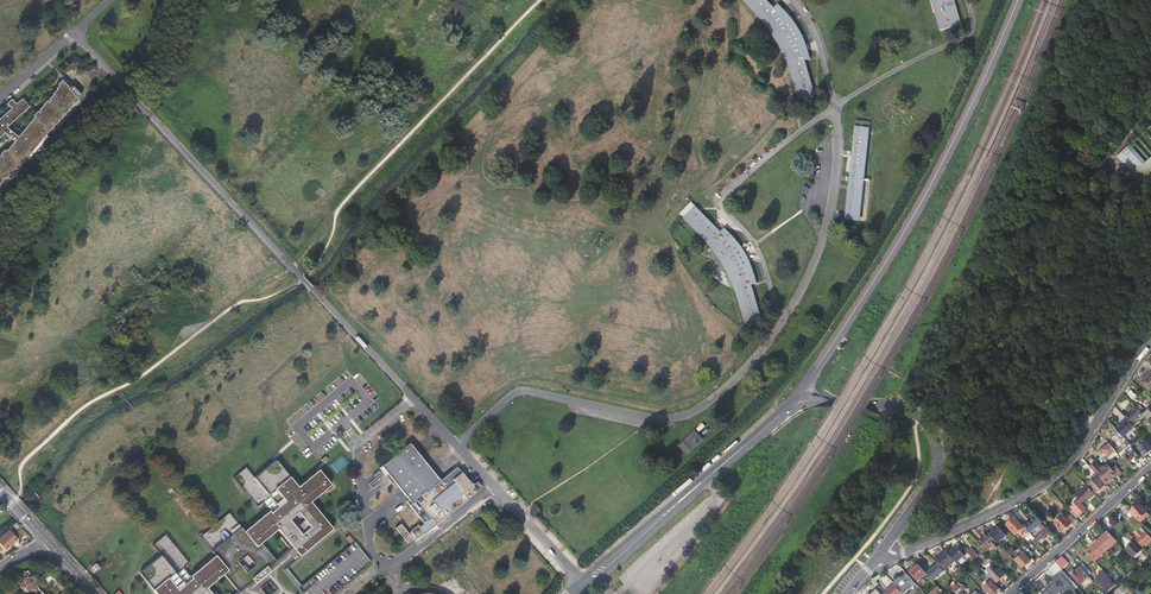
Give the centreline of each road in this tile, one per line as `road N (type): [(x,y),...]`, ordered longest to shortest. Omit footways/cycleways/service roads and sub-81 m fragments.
road 1 (secondary): [(1016,0),(929,185),(799,393)]
road 2 (residential): [(882,550),(907,551),(1045,483),(1150,343)]
road 3 (track): [(239,301),(134,382),(84,405),(2,493)]
road 4 (secondary): [(799,393),(571,593)]
road 5 (track): [(544,0),(336,211)]
road 6 (tertiary): [(799,393),(903,409),(929,428),(936,451),(932,478),(882,550)]
road 7 (residential): [(1150,467),(1010,593)]
road 8 (track): [(336,211),(293,268),(239,301)]

